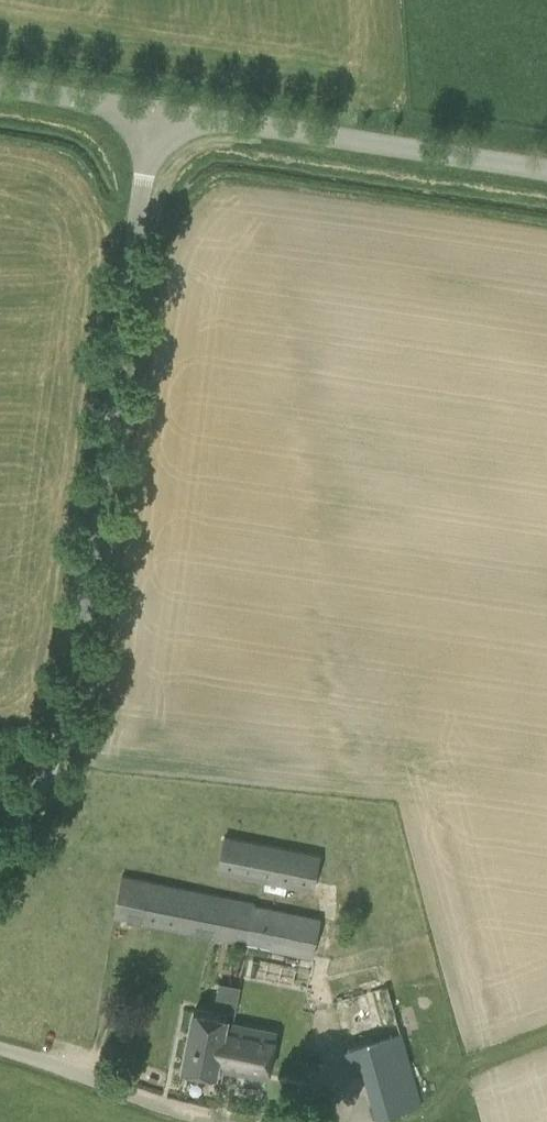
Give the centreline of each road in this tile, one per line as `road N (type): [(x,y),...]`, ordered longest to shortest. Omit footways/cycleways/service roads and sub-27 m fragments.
road 1 (unclassified): [(0,852),(48,772),(78,653),(151,108)]
road 2 (unclassified): [(546,170),(151,108)]
road 3 (unclassified): [(252,1121),(0,1043)]
road 4 (unclassified): [(151,108),(0,83)]

